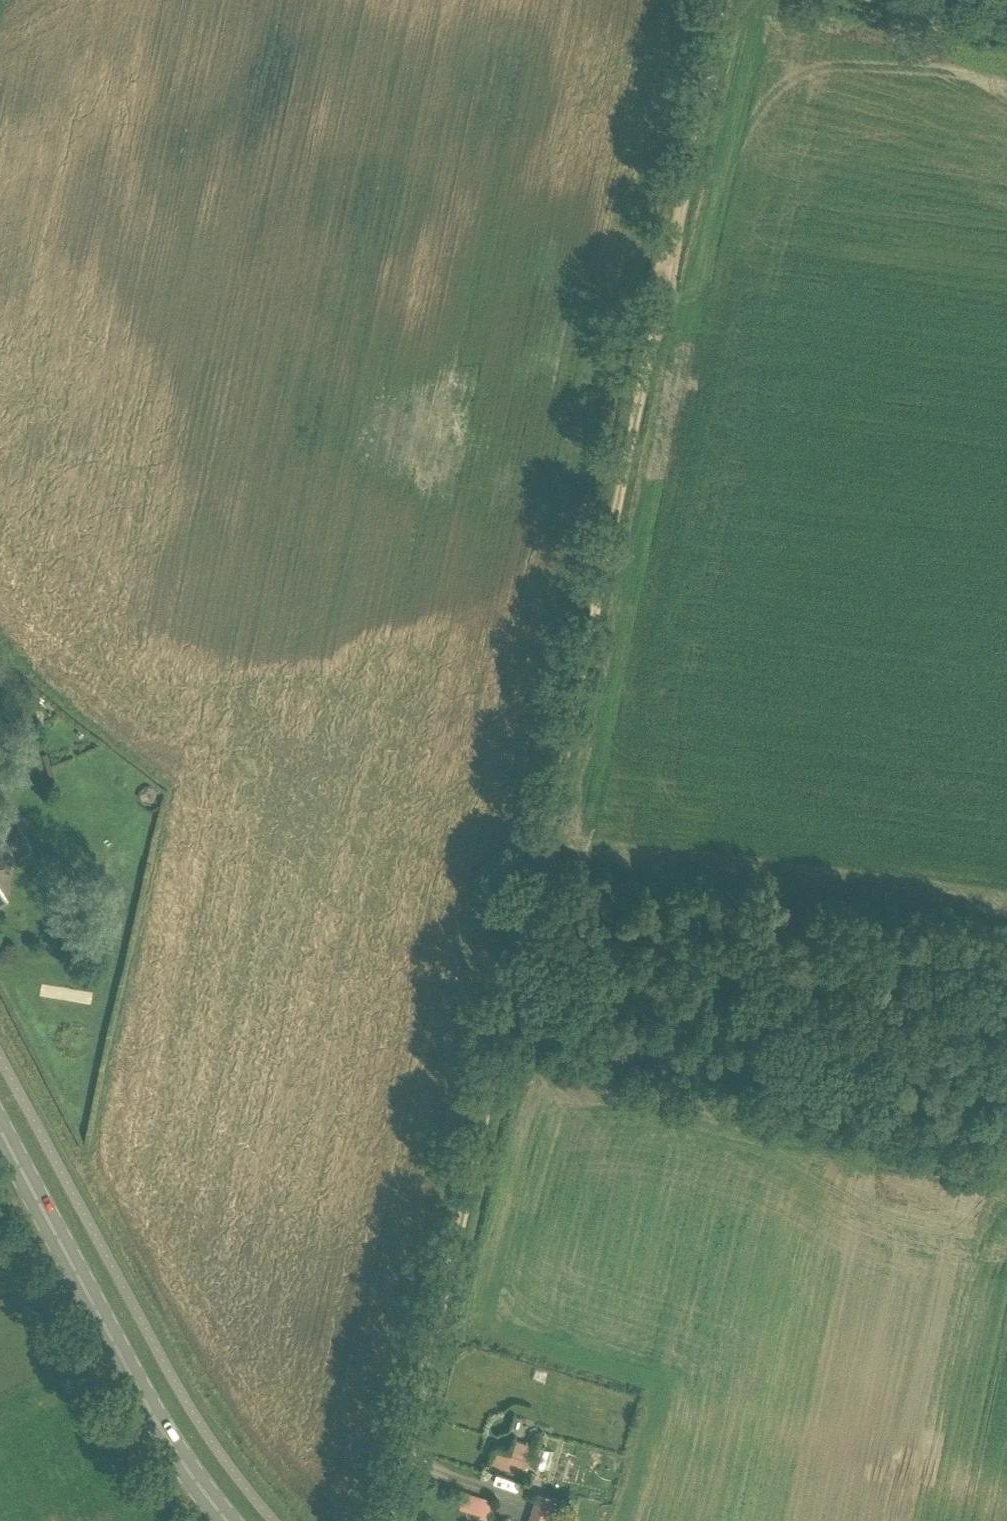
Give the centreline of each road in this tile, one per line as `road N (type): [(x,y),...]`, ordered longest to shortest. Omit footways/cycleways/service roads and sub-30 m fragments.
road 1 (track): [(728,0),(392,1520)]
road 2 (secondary): [(225,1520),(136,1386),(0,1129)]

